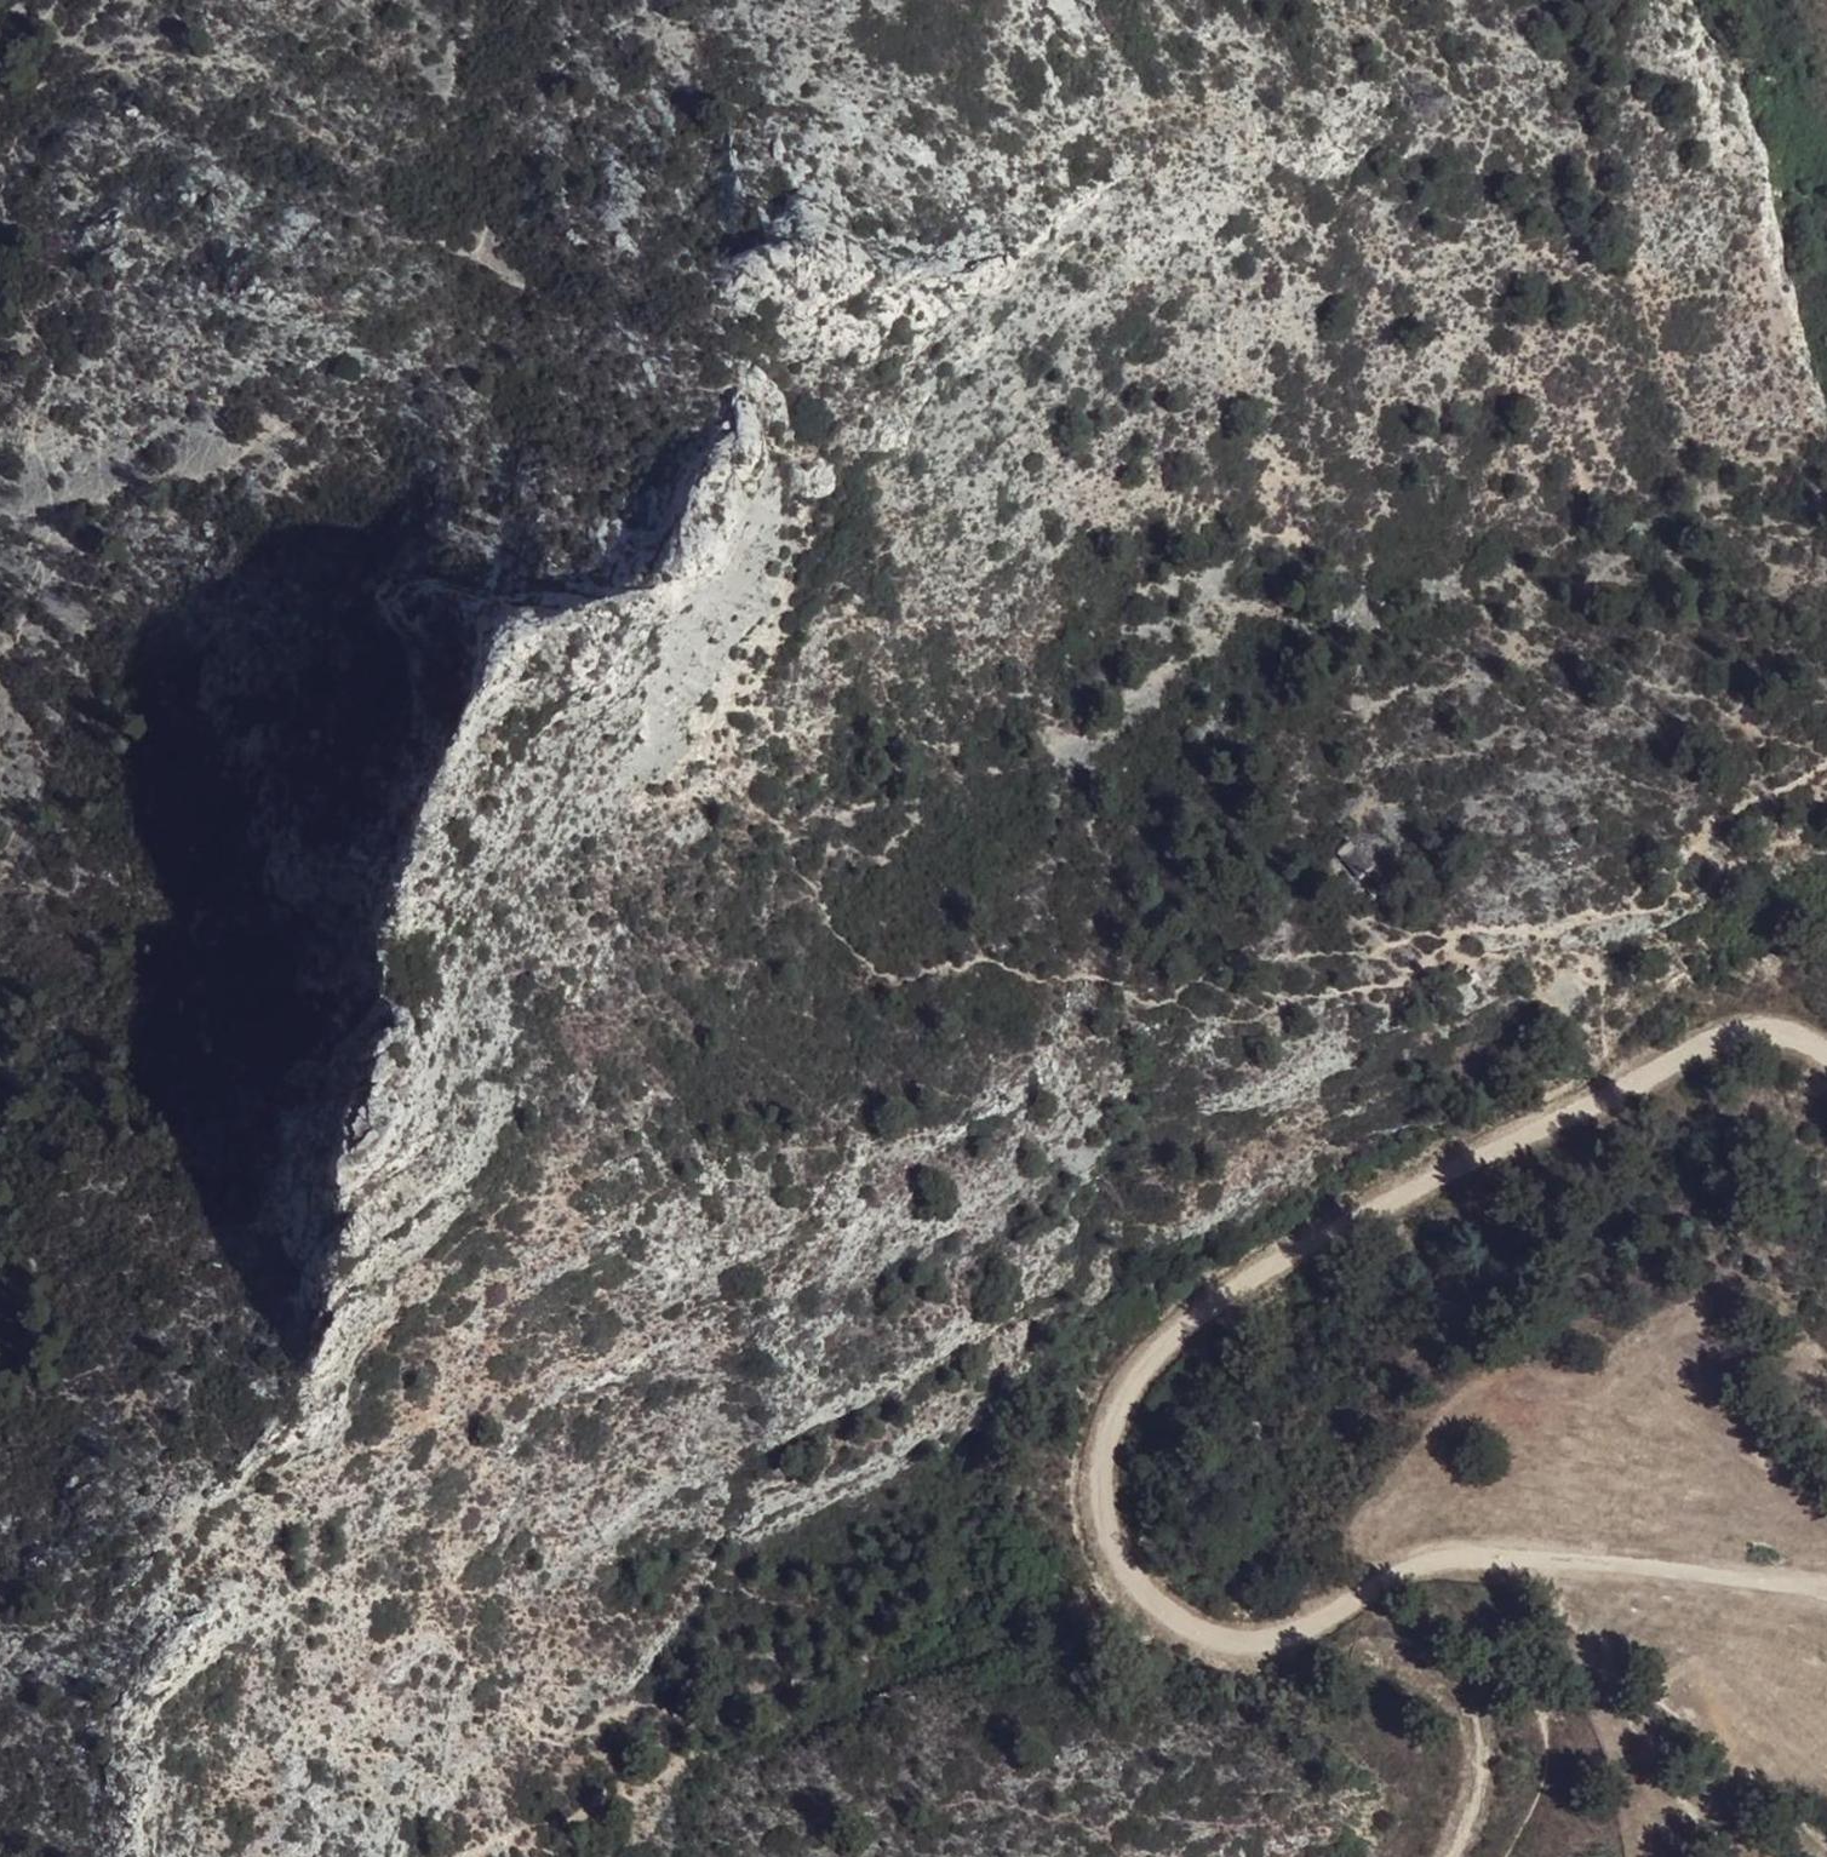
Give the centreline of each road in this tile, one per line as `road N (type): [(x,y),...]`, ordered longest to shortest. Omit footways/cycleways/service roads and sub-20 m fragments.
road 1 (track): [(1826,1600),(1615,1568),(1416,1562),(1302,1635),(1258,1648),(1205,1644),(1148,1618),(1099,1581),(1074,1544),(1065,1479),(1093,1397),(1148,1338),(1320,1220),(1647,1080),(1749,1018),(1778,1019),(1826,1049)]

